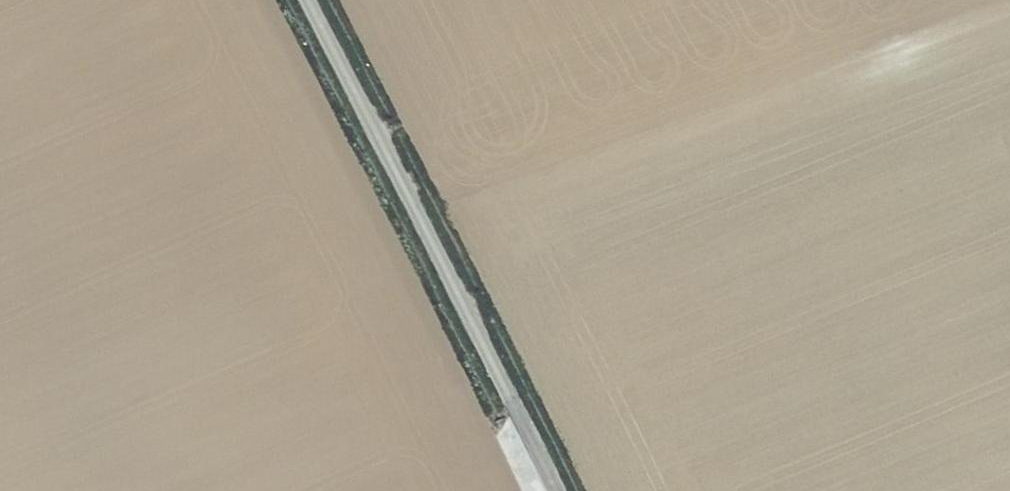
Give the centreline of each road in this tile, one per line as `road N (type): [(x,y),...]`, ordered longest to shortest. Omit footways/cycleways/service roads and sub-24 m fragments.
road 1 (unclassified): [(306,0),(556,490)]

